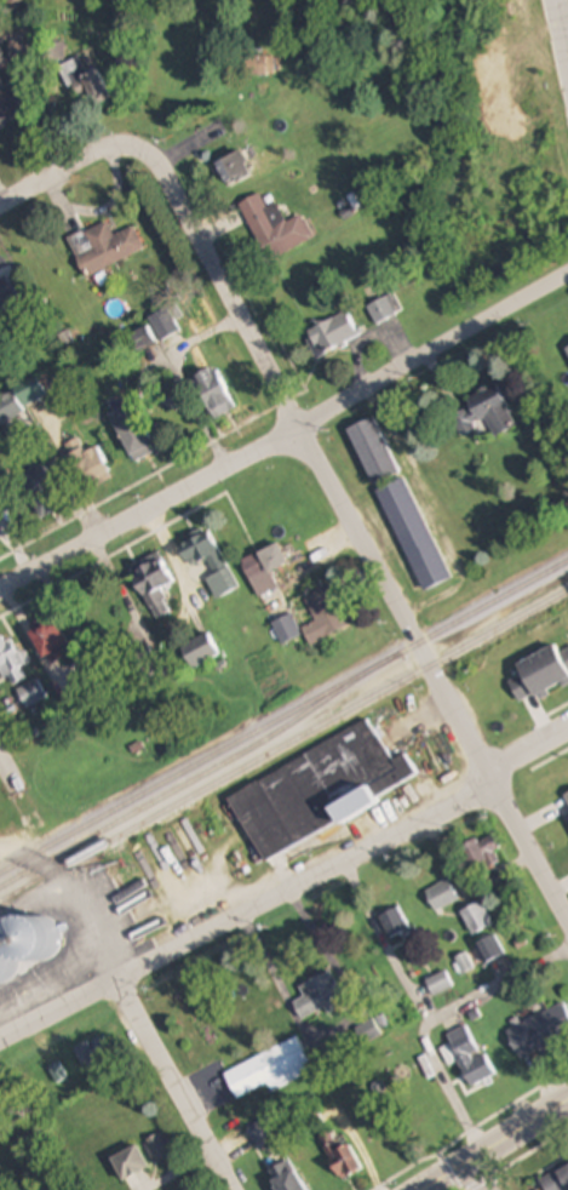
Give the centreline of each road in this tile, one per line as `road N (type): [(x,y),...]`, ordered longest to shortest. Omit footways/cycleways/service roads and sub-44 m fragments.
road 1 (residential): [(567,909),(488,780),(154,172)]
road 2 (residential): [(0,1046),(465,802),(507,759),(567,726)]
road 3 (residential): [(0,588),(567,272)]
road 4 (residential): [(236,1189),(51,874),(2,848)]
road 5 (secondary): [(416,1189),(567,1101)]
road 6 (residential): [(154,172),(91,150),(0,206)]

